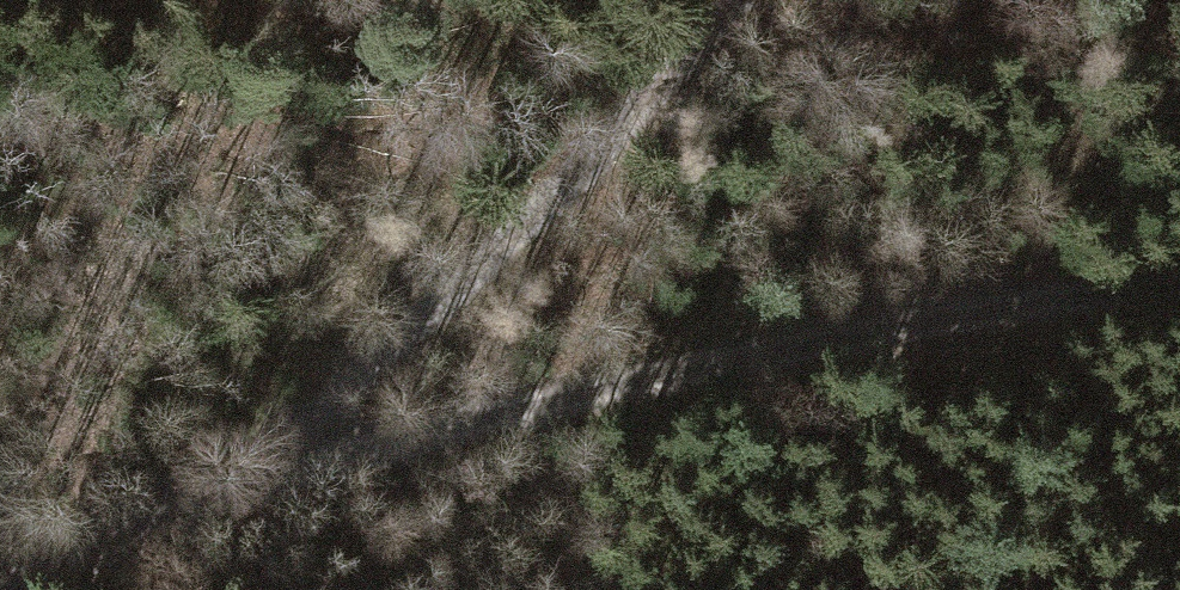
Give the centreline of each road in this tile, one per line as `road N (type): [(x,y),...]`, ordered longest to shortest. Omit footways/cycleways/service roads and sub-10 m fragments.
road 1 (track): [(3,586),(268,475),(612,383),(1035,290),(1179,275)]
road 2 (track): [(268,475),(335,395),(574,179),(733,0)]

